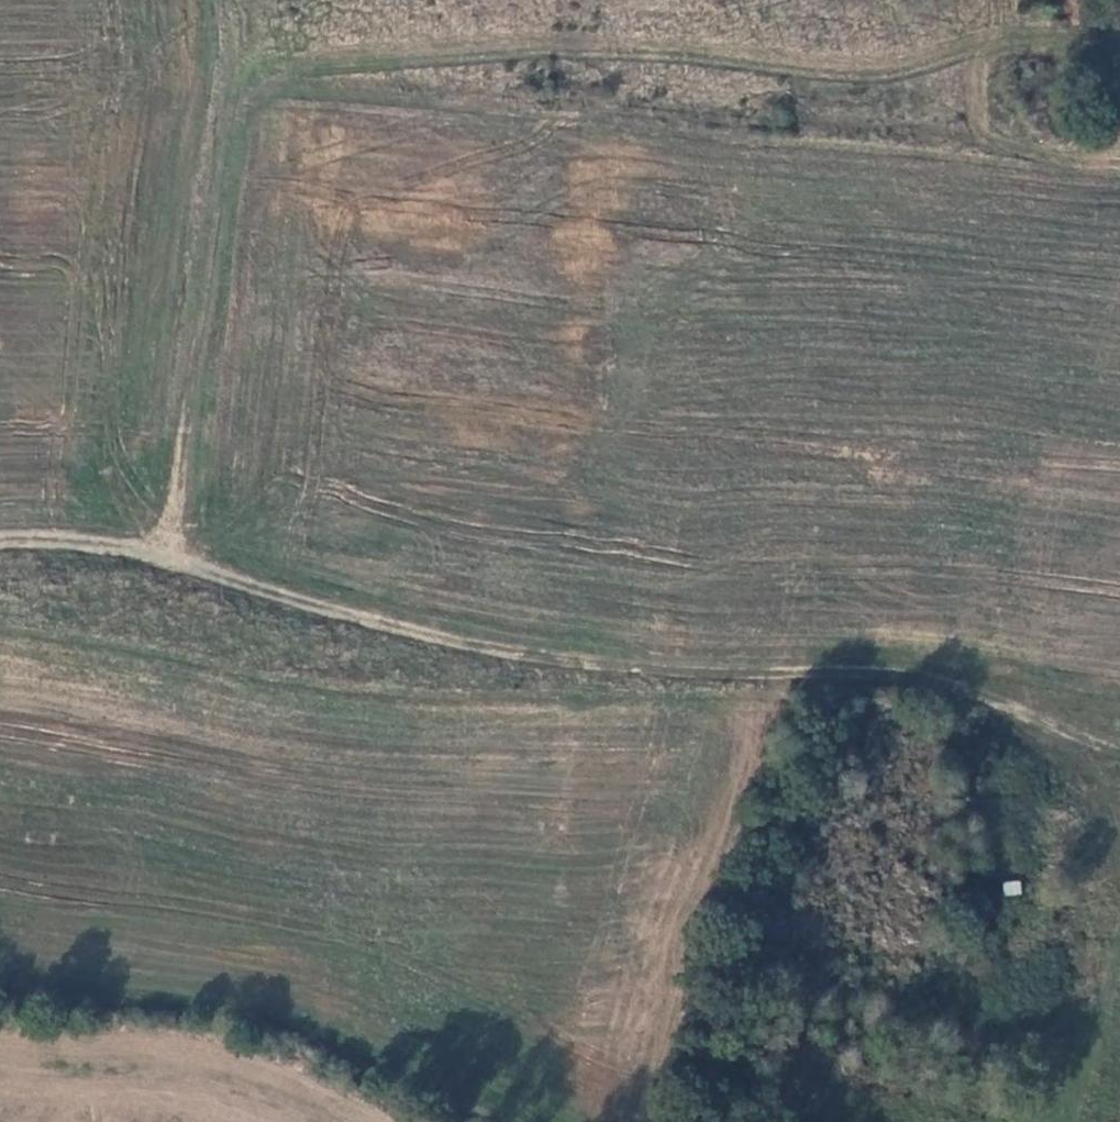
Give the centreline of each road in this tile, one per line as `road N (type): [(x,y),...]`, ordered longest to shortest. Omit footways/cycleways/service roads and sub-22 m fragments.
road 1 (track): [(0,550),(160,551),(536,661),(926,680),(1119,771)]

